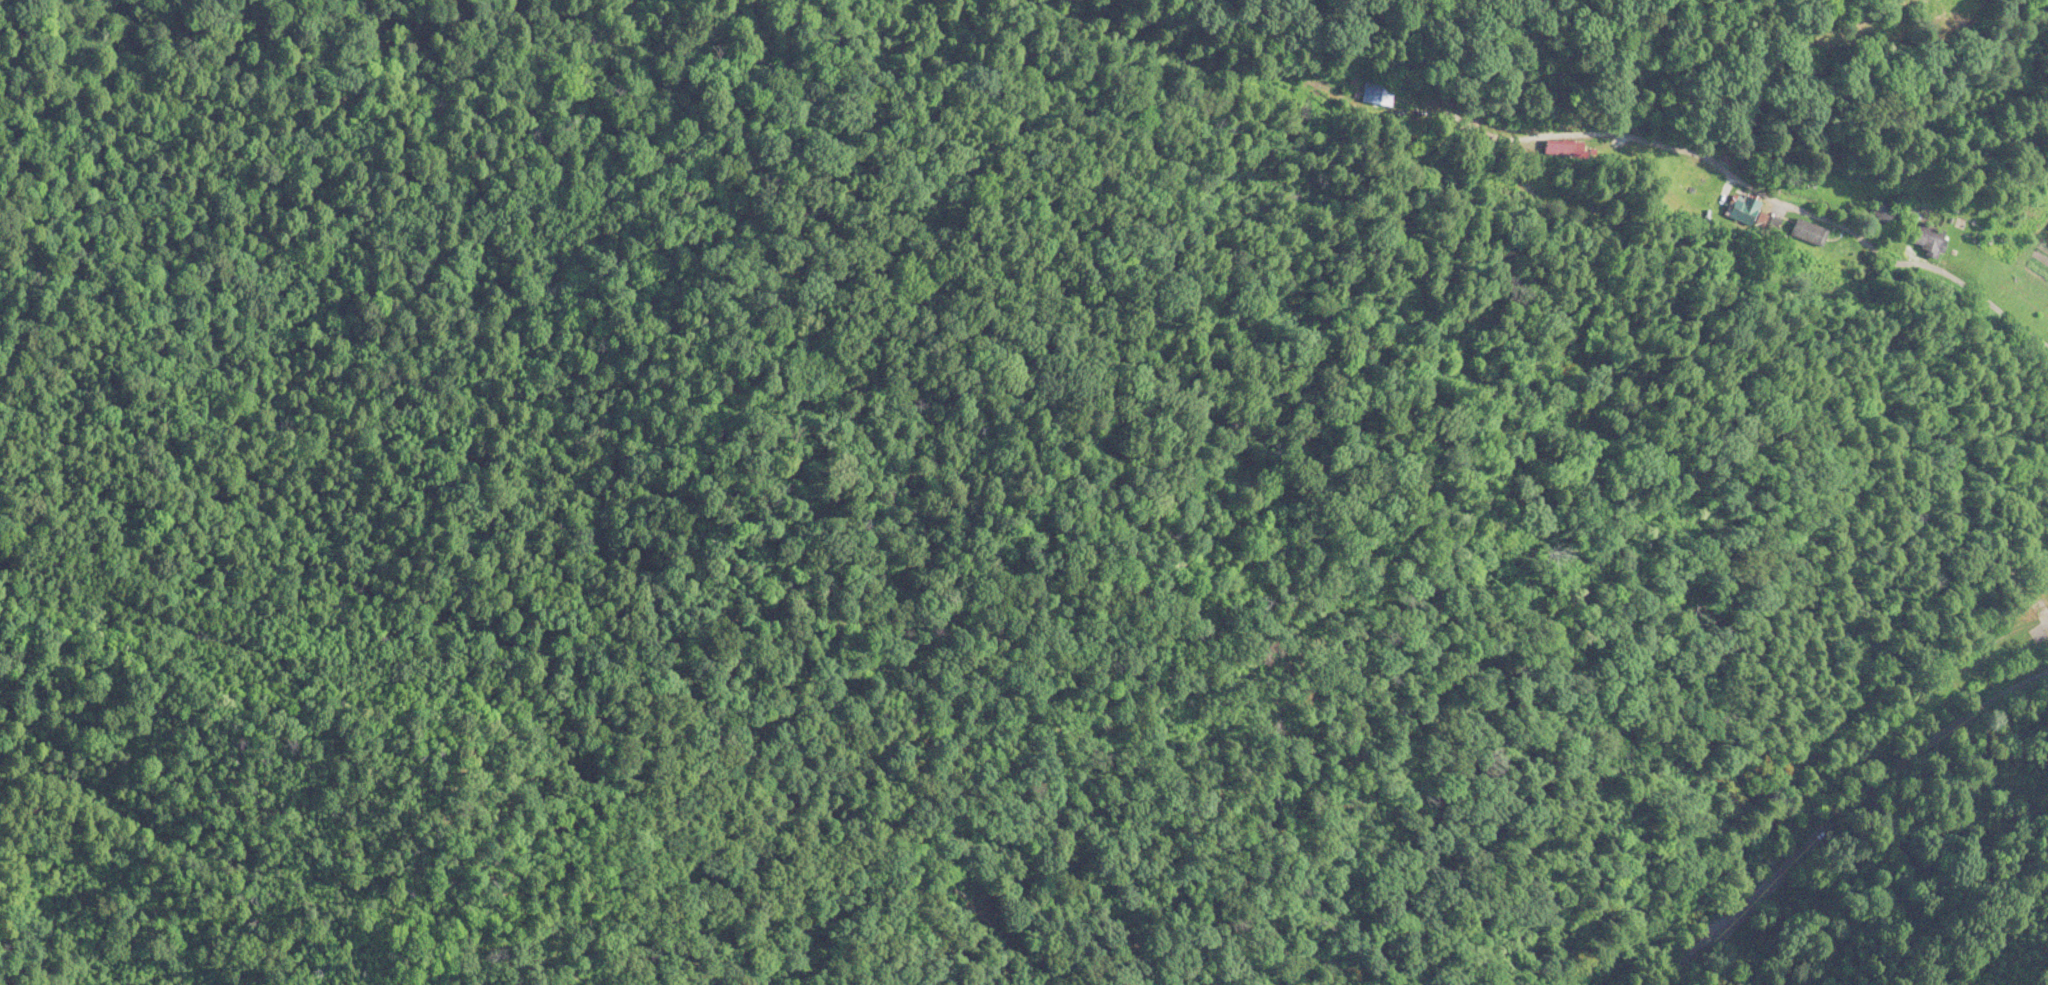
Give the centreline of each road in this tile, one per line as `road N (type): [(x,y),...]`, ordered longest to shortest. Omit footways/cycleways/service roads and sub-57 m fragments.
road 1 (residential): [(1420,114),(1704,152),(2047,355)]
road 2 (secondary): [(1659,984),(1849,804),(1961,722),(2047,676)]

